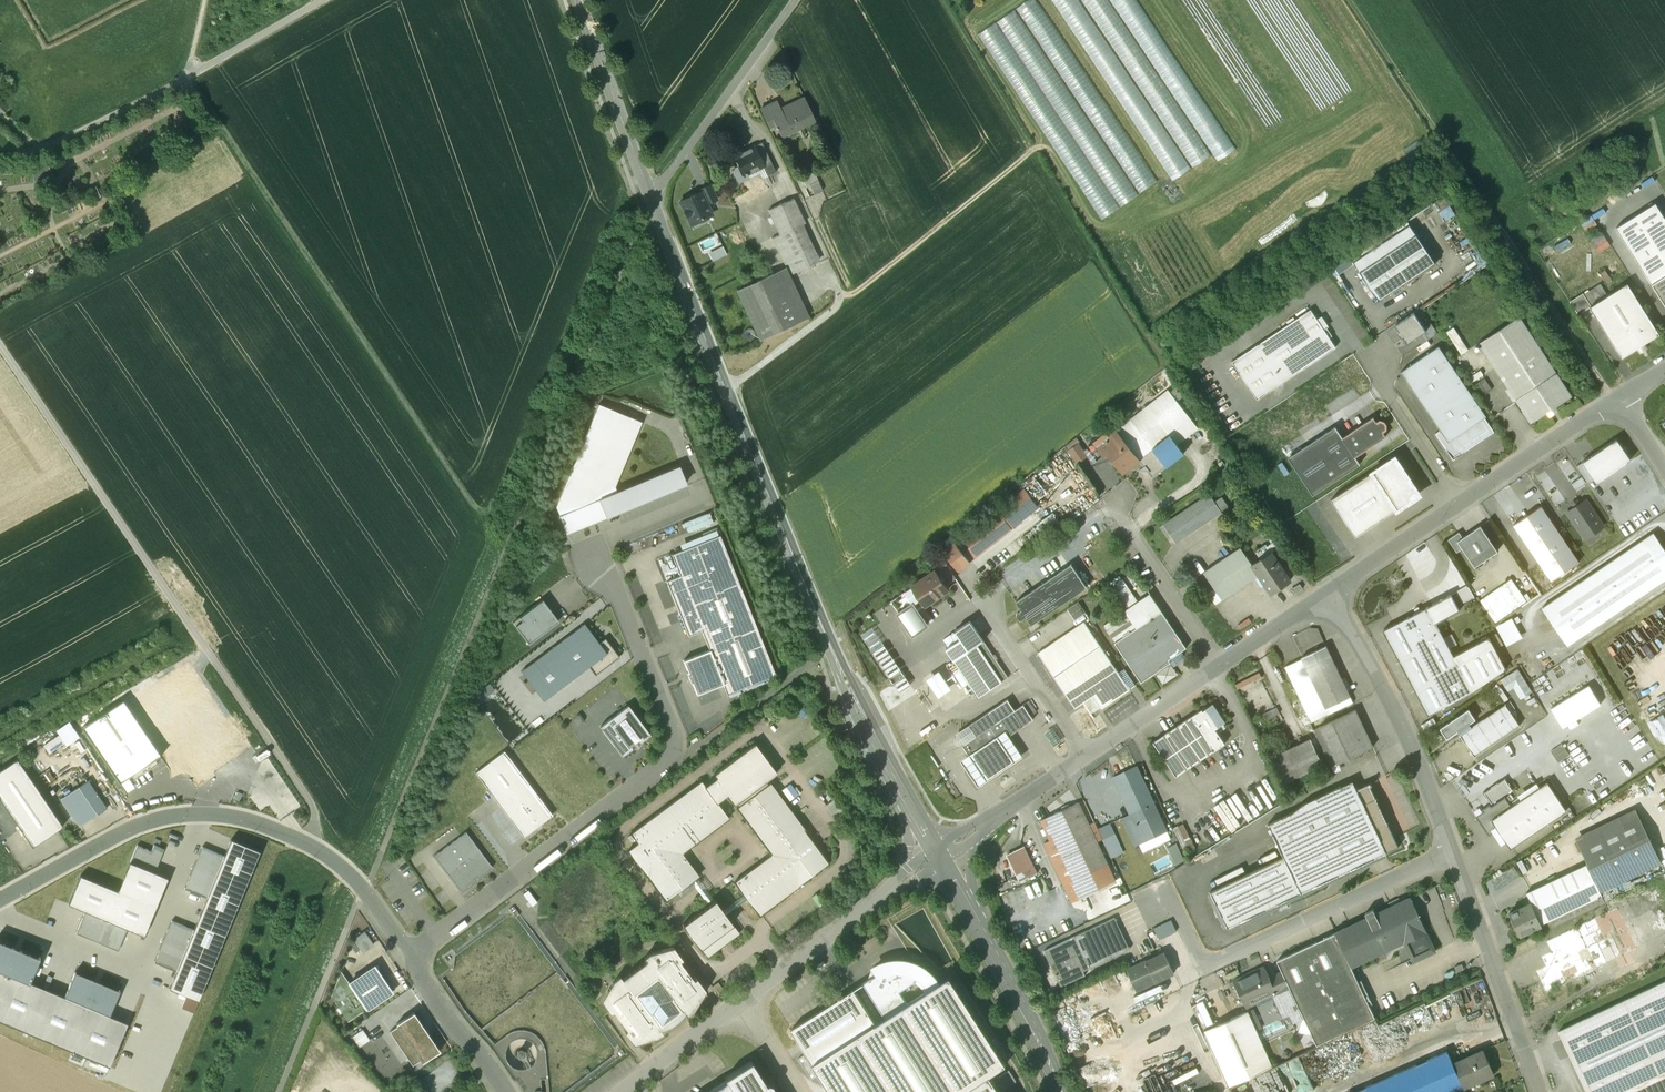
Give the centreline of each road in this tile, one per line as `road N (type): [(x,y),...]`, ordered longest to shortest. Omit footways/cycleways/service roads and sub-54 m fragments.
road 1 (track): [(181,79),(490,539),(260,1091)]
road 2 (track): [(279,1091),(645,222)]
road 3 (tertiary): [(939,857),(832,652),(649,196)]
road 4 (track): [(0,348),(314,808),(310,843)]
road 5 (unclassified): [(409,957),(673,755),(669,723),(594,533)]
road 6 (unclassified): [(0,900),(140,824),(238,817),(310,843),(351,876),(409,957)]
road 7 (track): [(942,0),(1033,153),(840,305)]
road 8 (unclassified): [(1456,854),(1207,965),(1173,900),(1141,915)]
road 9 (unclassified): [(1326,595),(1405,725),(1456,854)]
road 10 (tertiary): [(1059,1091),(939,857)]
road 11 (track): [(1347,0),(1490,218)]
road 12 (unclassified): [(1456,854),(1541,1091)]
road 13 (track): [(1033,153),(1167,366)]
road 14 (unclassified): [(939,857),(742,1003)]
road 15 (residential): [(649,196),(795,0)]
road 16 (track): [(1613,401),(1490,218)]
road 17 (tertiary): [(649,196),(577,0)]
road 18 (unclassified): [(1221,665),(1107,495)]
road 19 (track): [(0,157),(45,148),(181,79)]
road 20 (unclassified): [(1084,757),(978,594)]
road 21 (track): [(832,652),(690,753),(673,755)]
road 22 (unclassified): [(1617,398),(1460,500)]
road 23 (unclassified): [(1460,500),(1366,350)]
road 24 (unclassified): [(1084,757),(939,857)]
road 25 (unclassified): [(1221,665),(1084,757)]
road 26 (unclassified): [(1460,500),(1326,595)]
road 27 (track): [(325,0),(181,79)]
road 28 (unclassified): [(503,1091),(409,957)]
road 29 (unclassified): [(742,1003),(620,1091)]
road 30 (track): [(840,305),(726,392)]
road 31 (unclassified): [(1326,595),(1221,665)]

